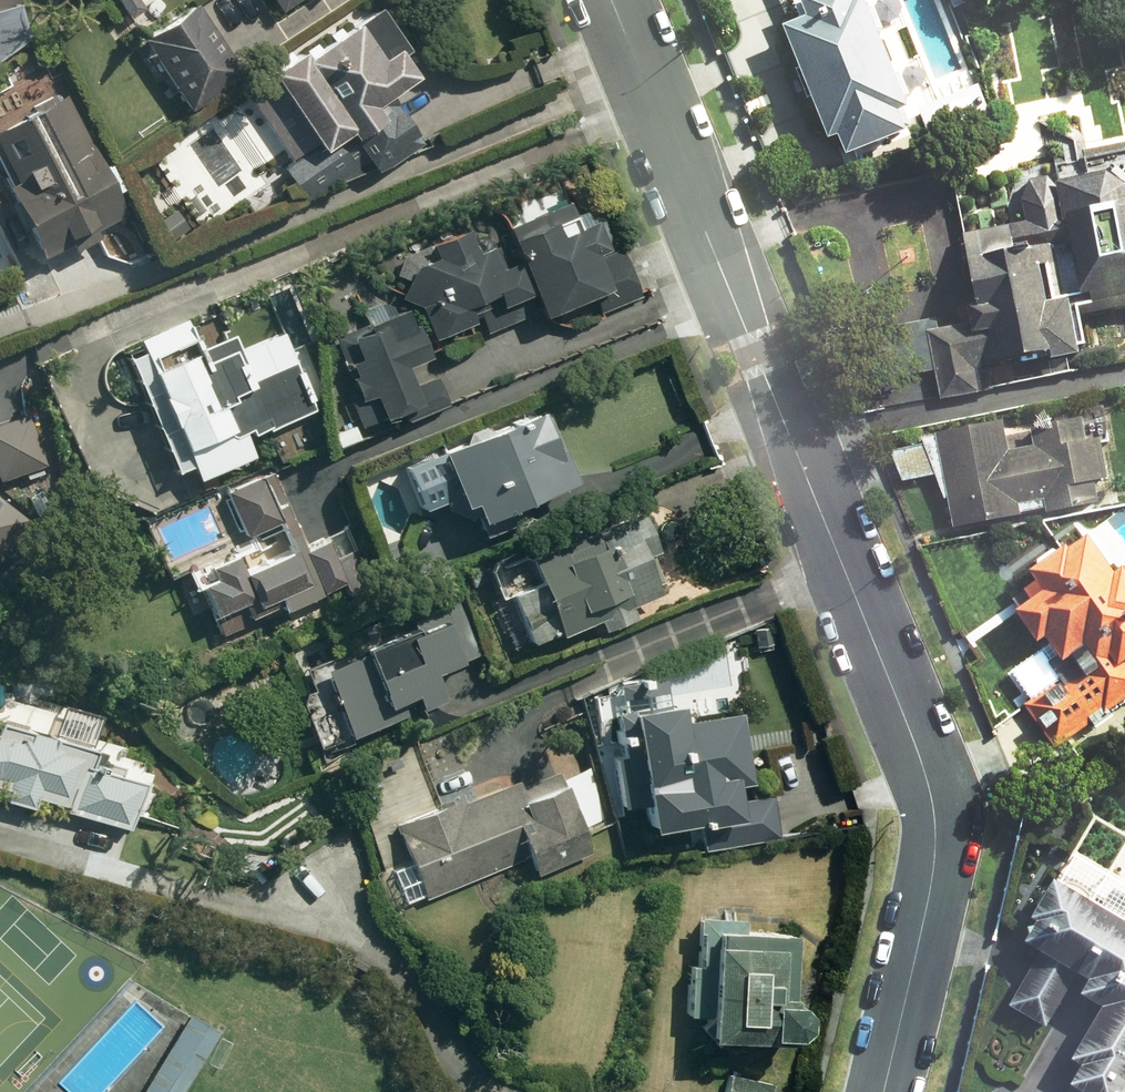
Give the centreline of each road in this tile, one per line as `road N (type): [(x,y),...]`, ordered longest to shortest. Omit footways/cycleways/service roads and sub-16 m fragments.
road 1 (tertiary): [(888,1091),(934,876),(931,789),(611,0)]

